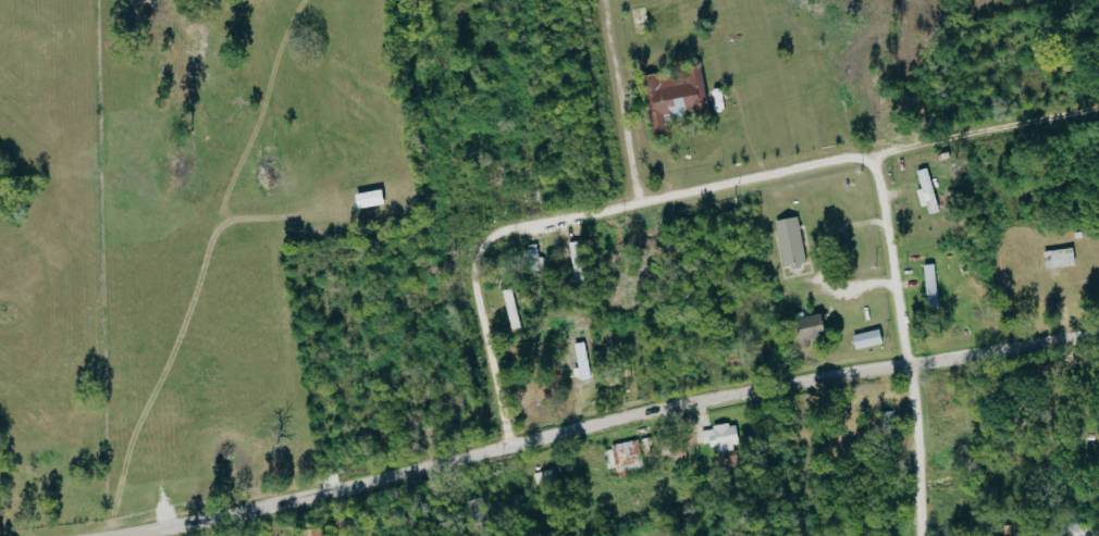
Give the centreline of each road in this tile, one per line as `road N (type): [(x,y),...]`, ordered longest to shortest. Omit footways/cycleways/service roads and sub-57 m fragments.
road 1 (tertiary): [(108,535),(682,402),(1098,331)]
road 2 (residential): [(1098,107),(514,226),(487,238),(469,269),(471,297),(504,446)]
road 3 (residential): [(917,535),(904,365),(865,157)]
road 4 (residential): [(634,201),(600,0)]

